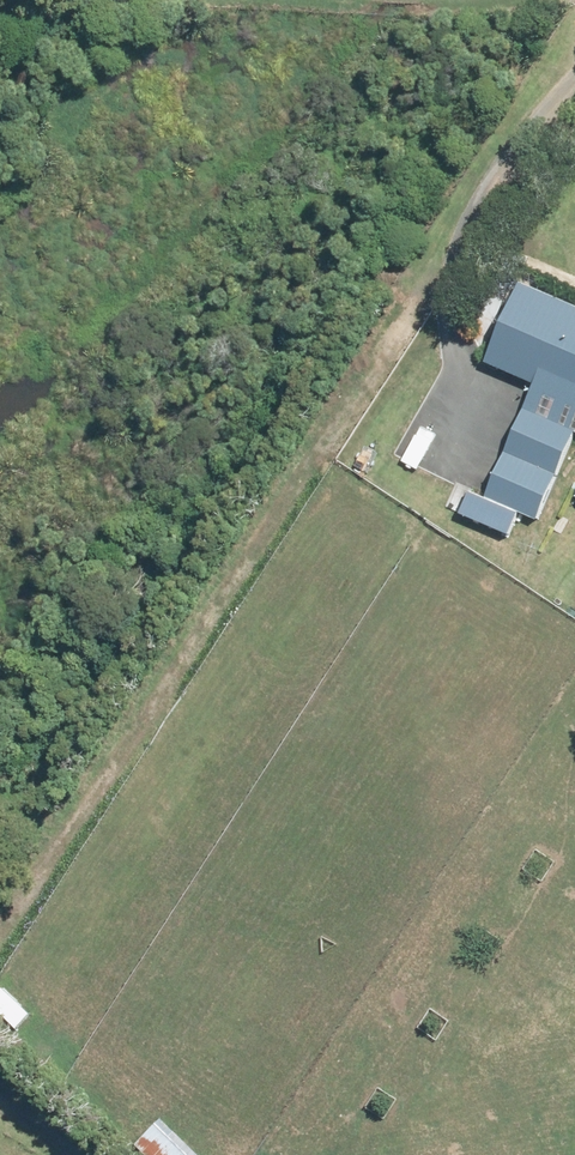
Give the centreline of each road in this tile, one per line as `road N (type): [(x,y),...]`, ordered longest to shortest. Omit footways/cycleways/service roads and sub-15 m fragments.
road 1 (track): [(0,832),(431,263),(574,98)]
road 2 (track): [(96,1154),(0,1055)]

